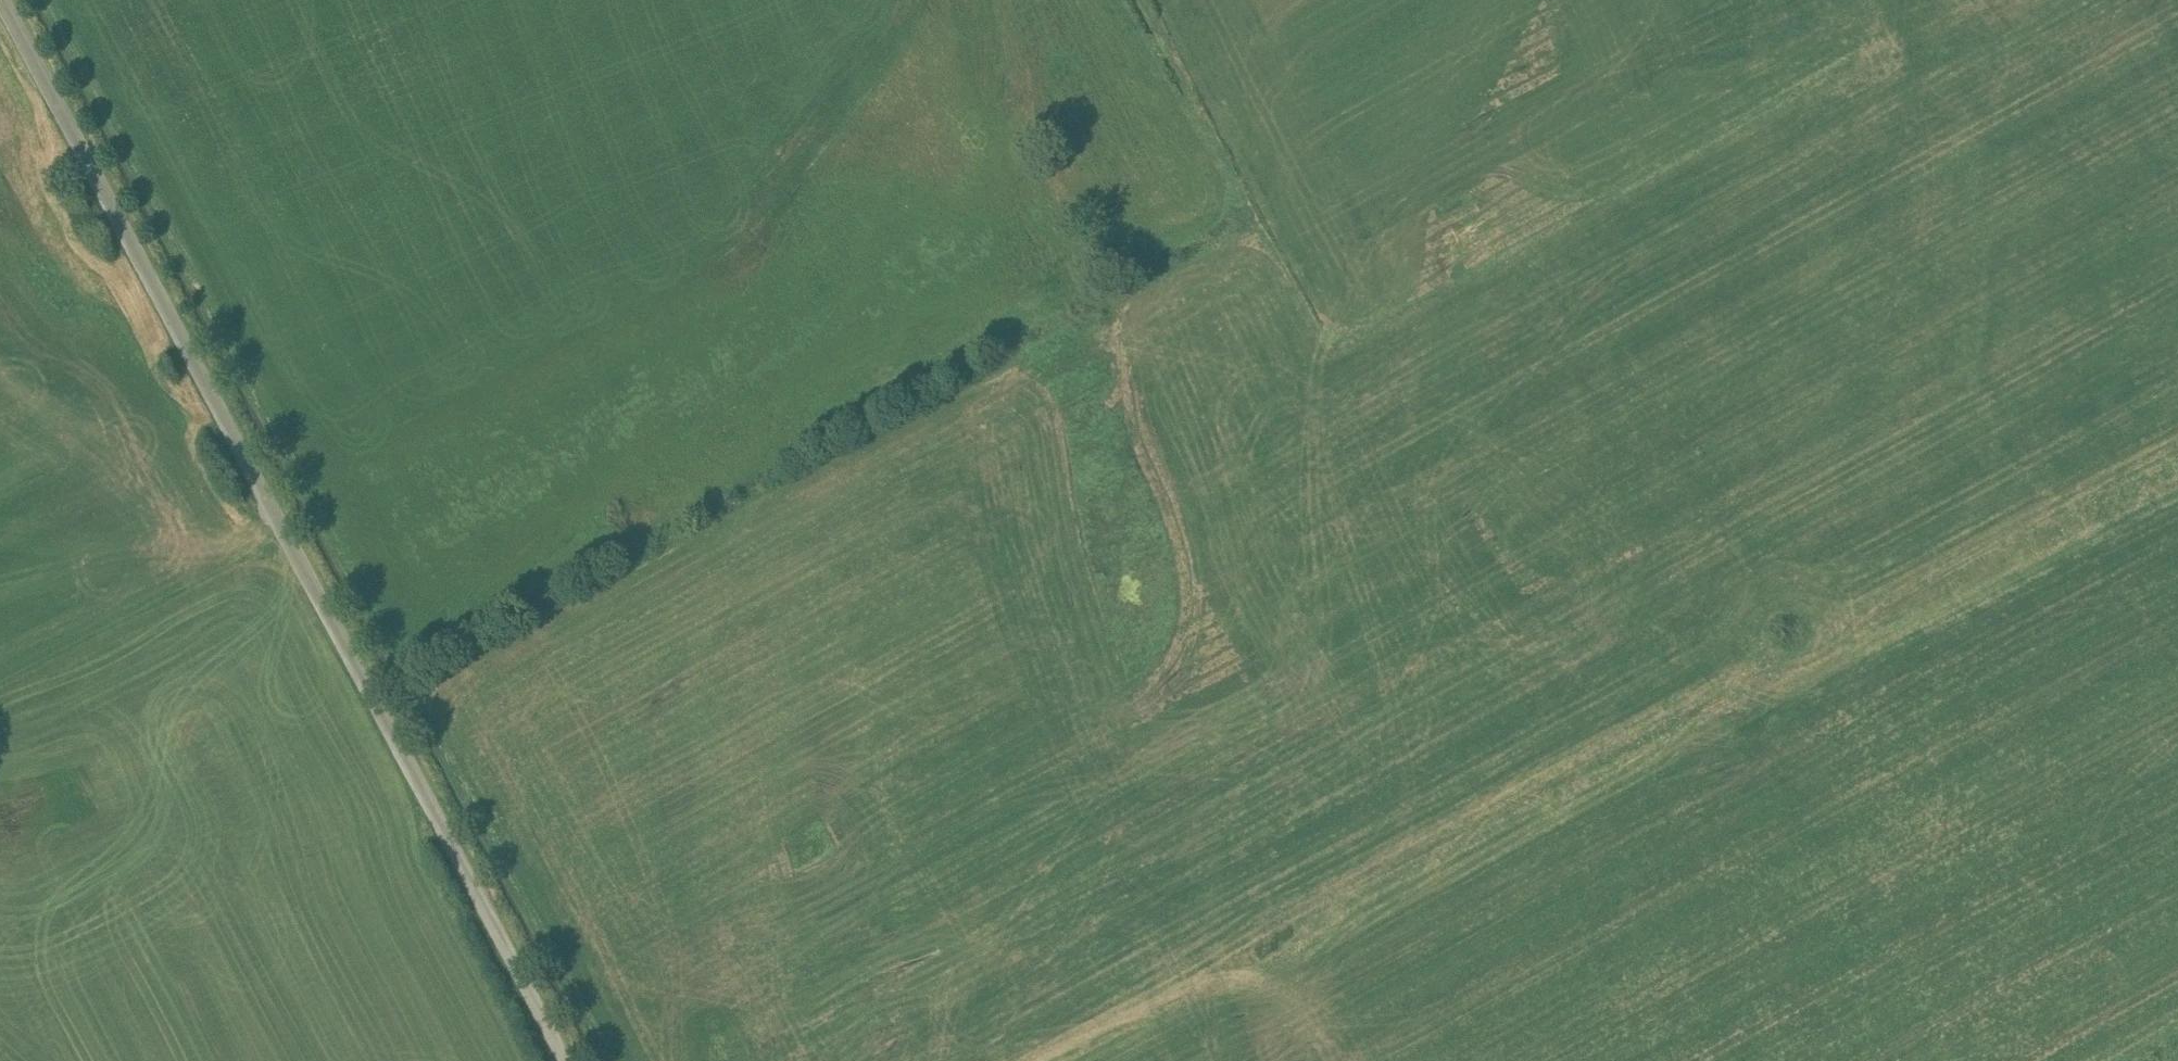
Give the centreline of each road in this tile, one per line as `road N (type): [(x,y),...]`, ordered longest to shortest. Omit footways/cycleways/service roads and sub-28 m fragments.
road 1 (unclassified): [(4,0),(333,606),(567,1060)]

